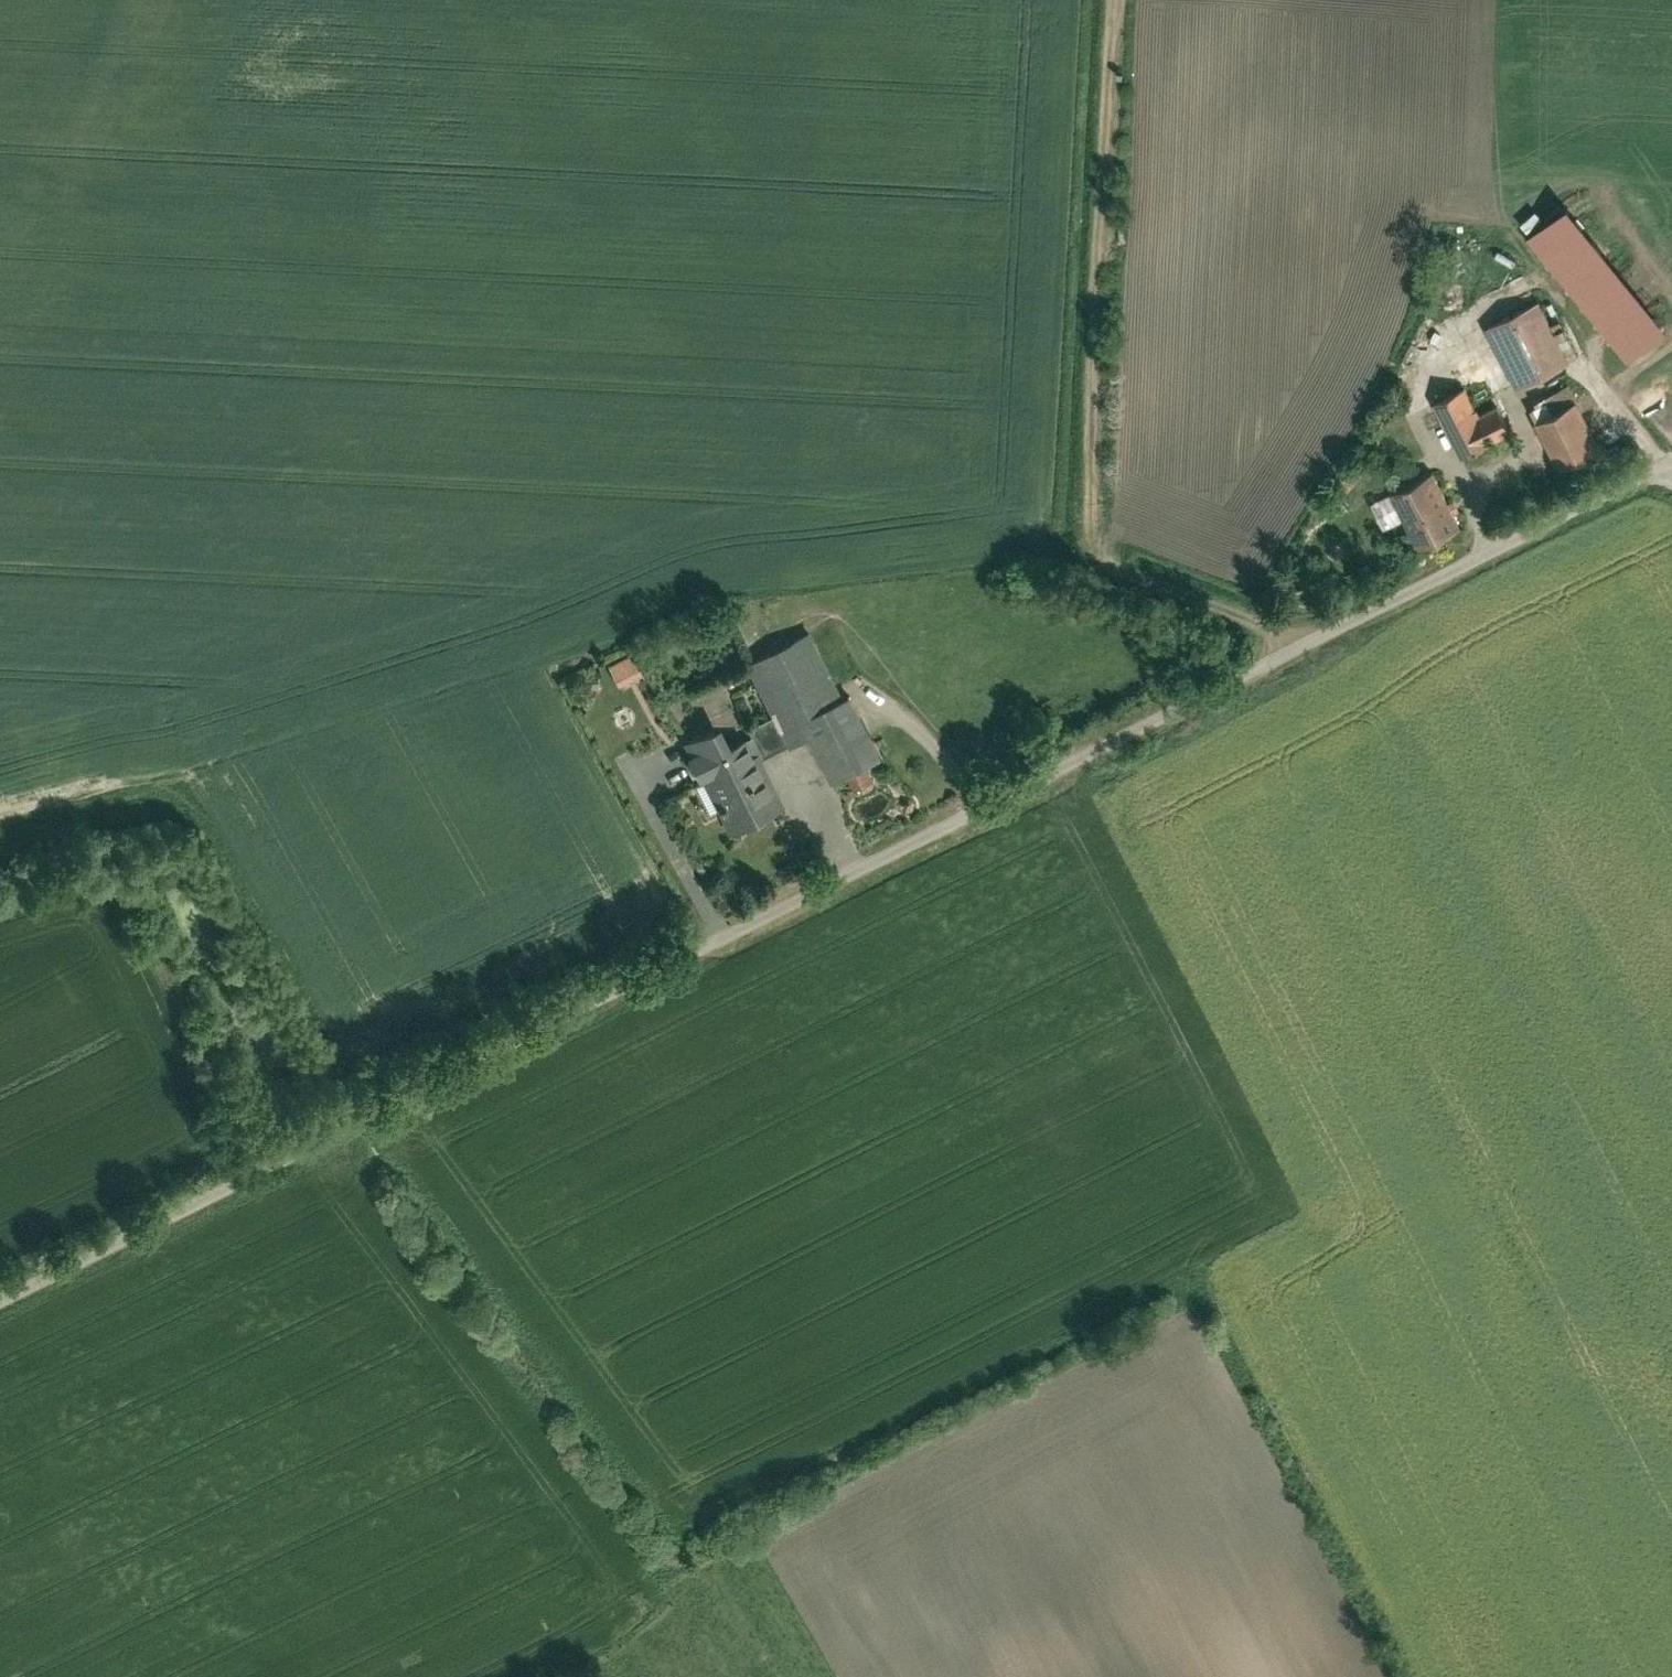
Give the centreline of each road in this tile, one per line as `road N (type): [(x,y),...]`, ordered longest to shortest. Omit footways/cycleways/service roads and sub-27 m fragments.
road 1 (residential): [(0,1303),(1671,459)]

